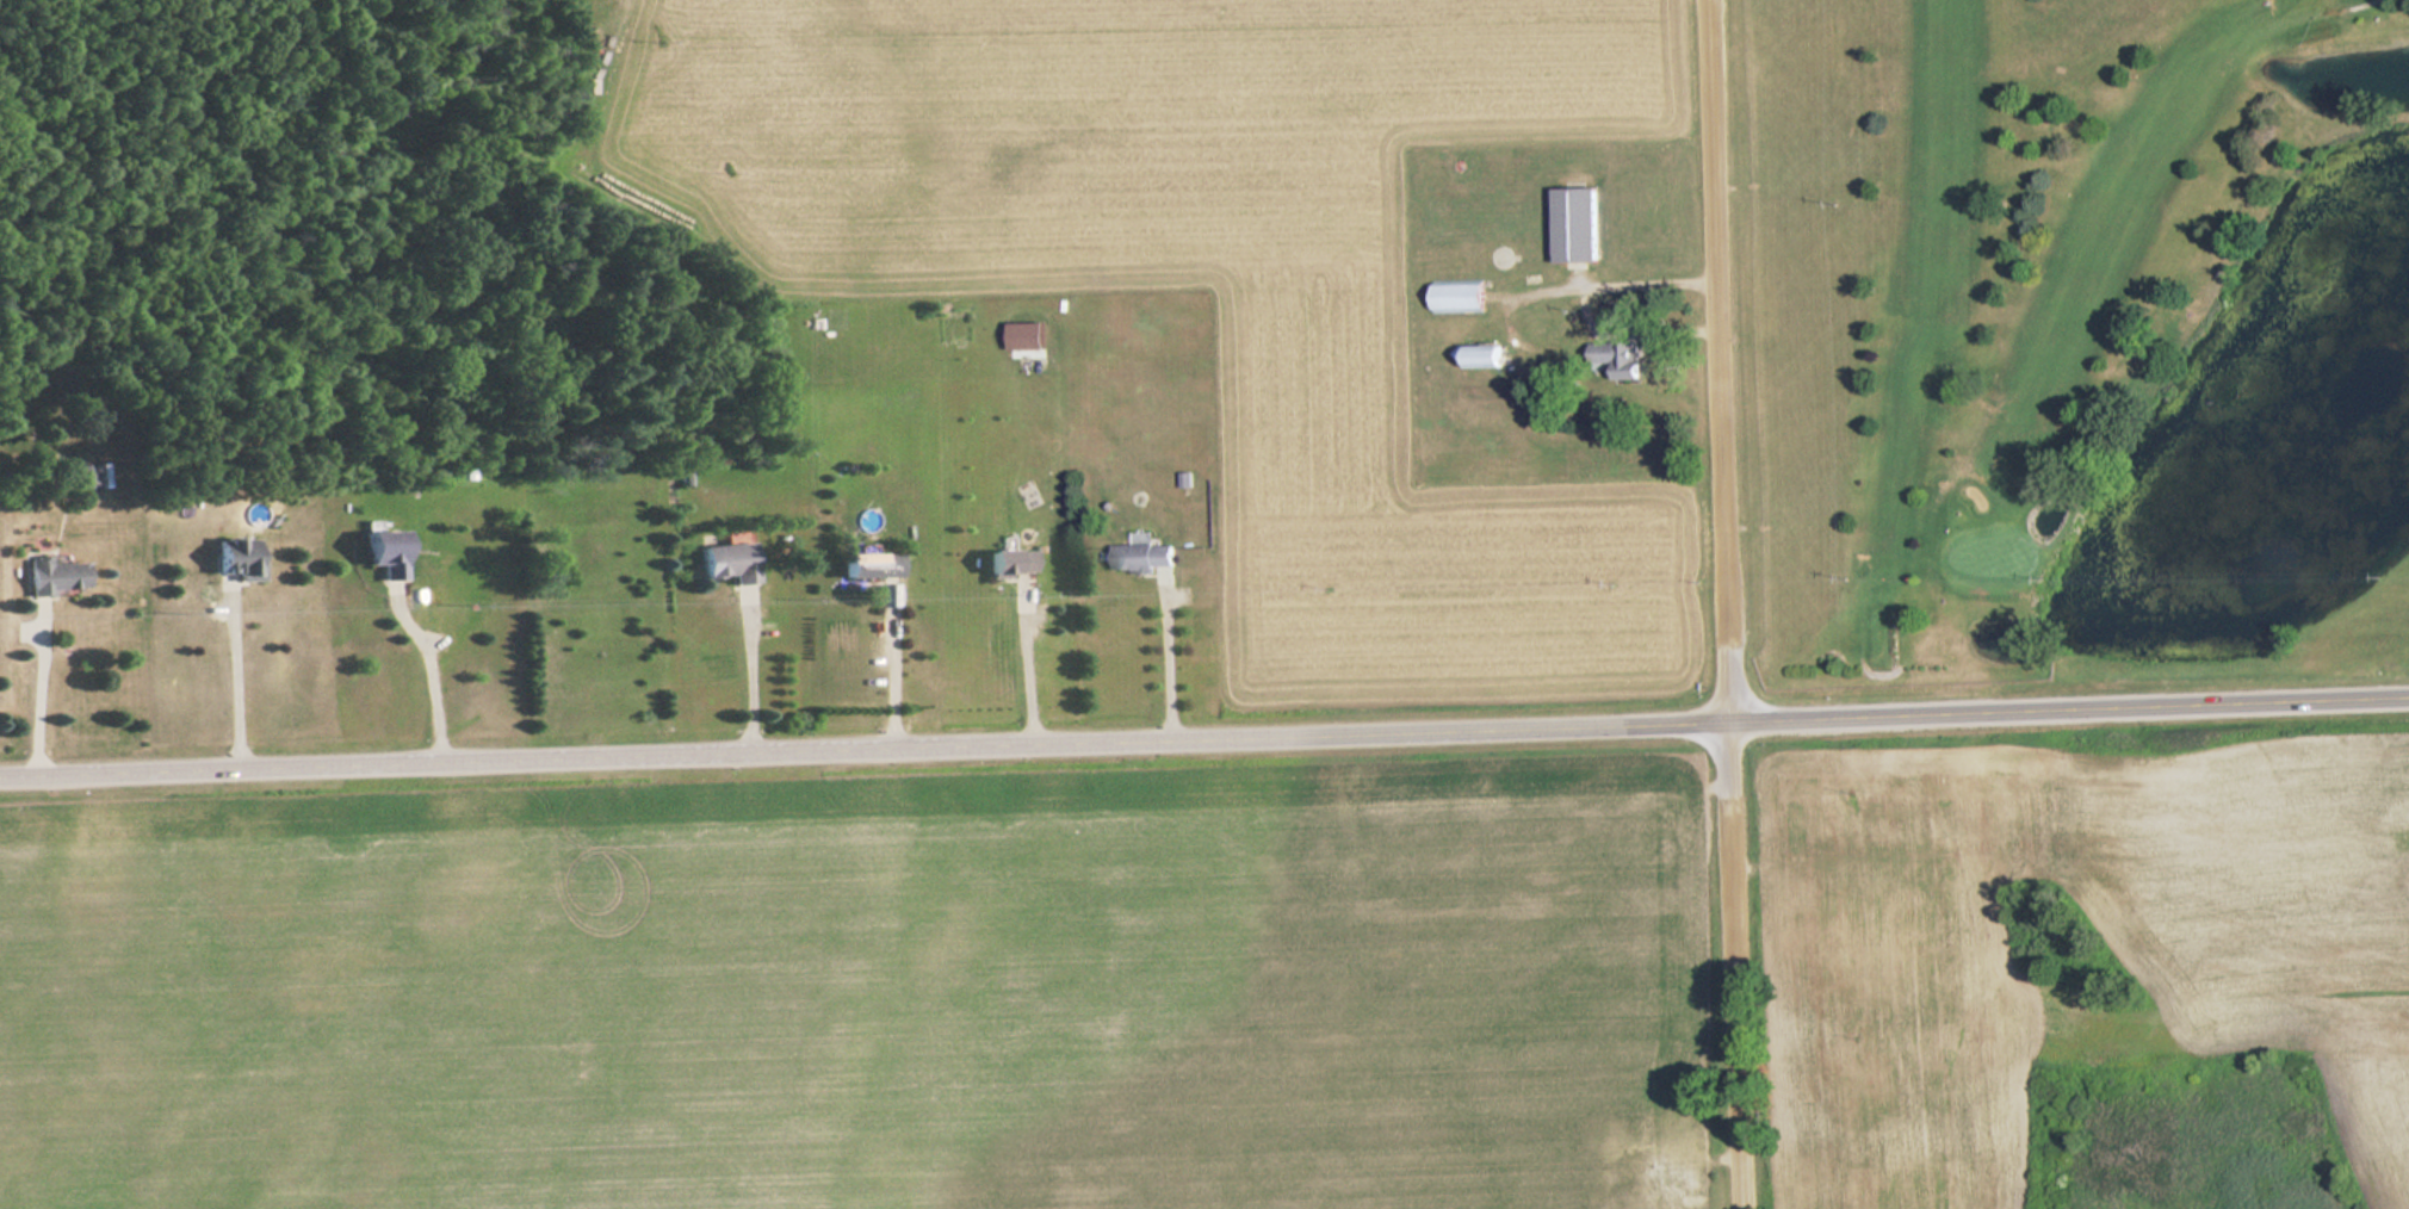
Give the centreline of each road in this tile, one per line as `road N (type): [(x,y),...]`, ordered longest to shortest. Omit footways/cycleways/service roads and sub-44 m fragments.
road 1 (tertiary): [(0,772),(2408,694)]
road 2 (residential): [(1747,1208),(1710,0)]

